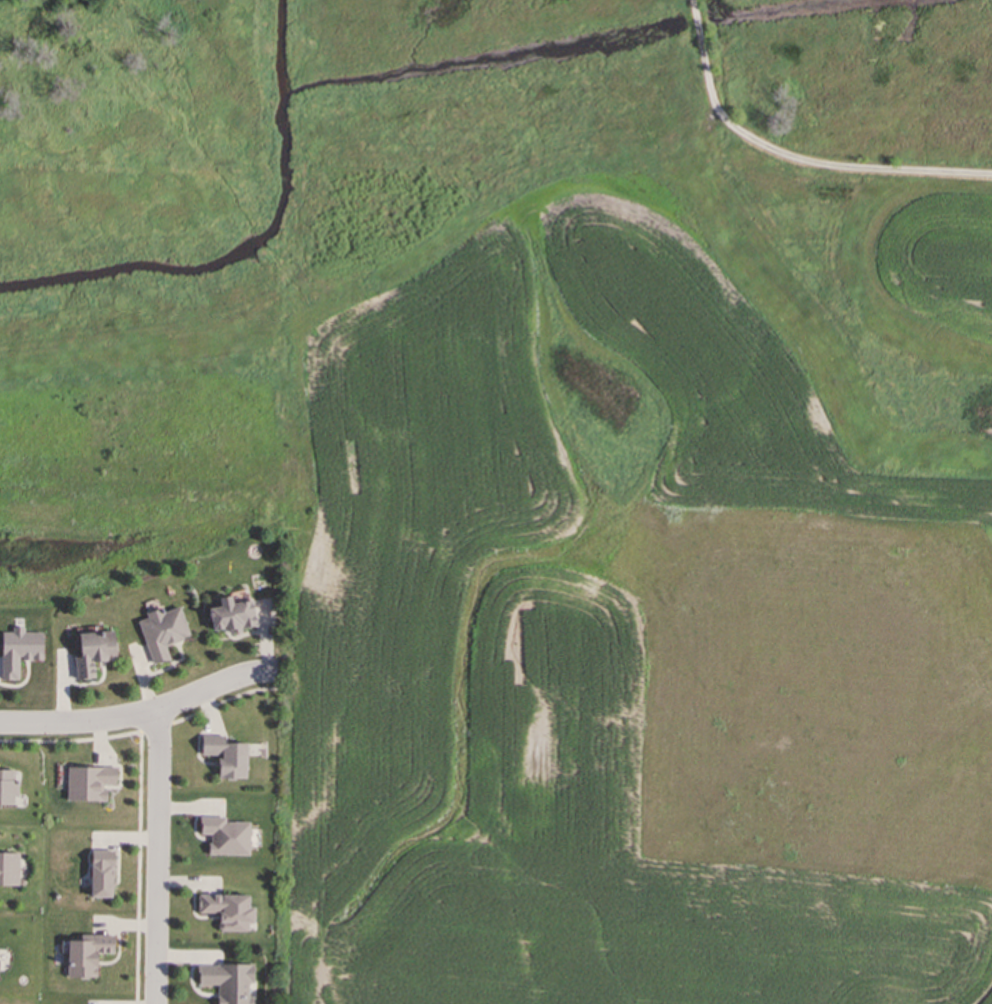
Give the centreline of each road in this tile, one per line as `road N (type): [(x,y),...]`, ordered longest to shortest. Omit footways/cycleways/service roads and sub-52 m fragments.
road 1 (residential): [(154,1003),(157,717)]
road 2 (residential): [(0,724),(79,729),(157,717),(261,675)]

